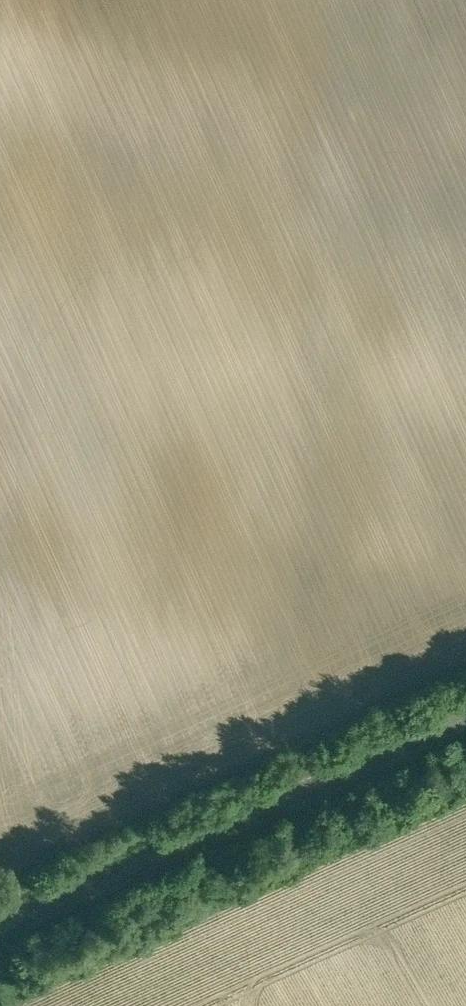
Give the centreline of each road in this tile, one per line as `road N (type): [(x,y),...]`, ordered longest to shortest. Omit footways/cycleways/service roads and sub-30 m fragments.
road 1 (residential): [(465,714),(0,924)]

